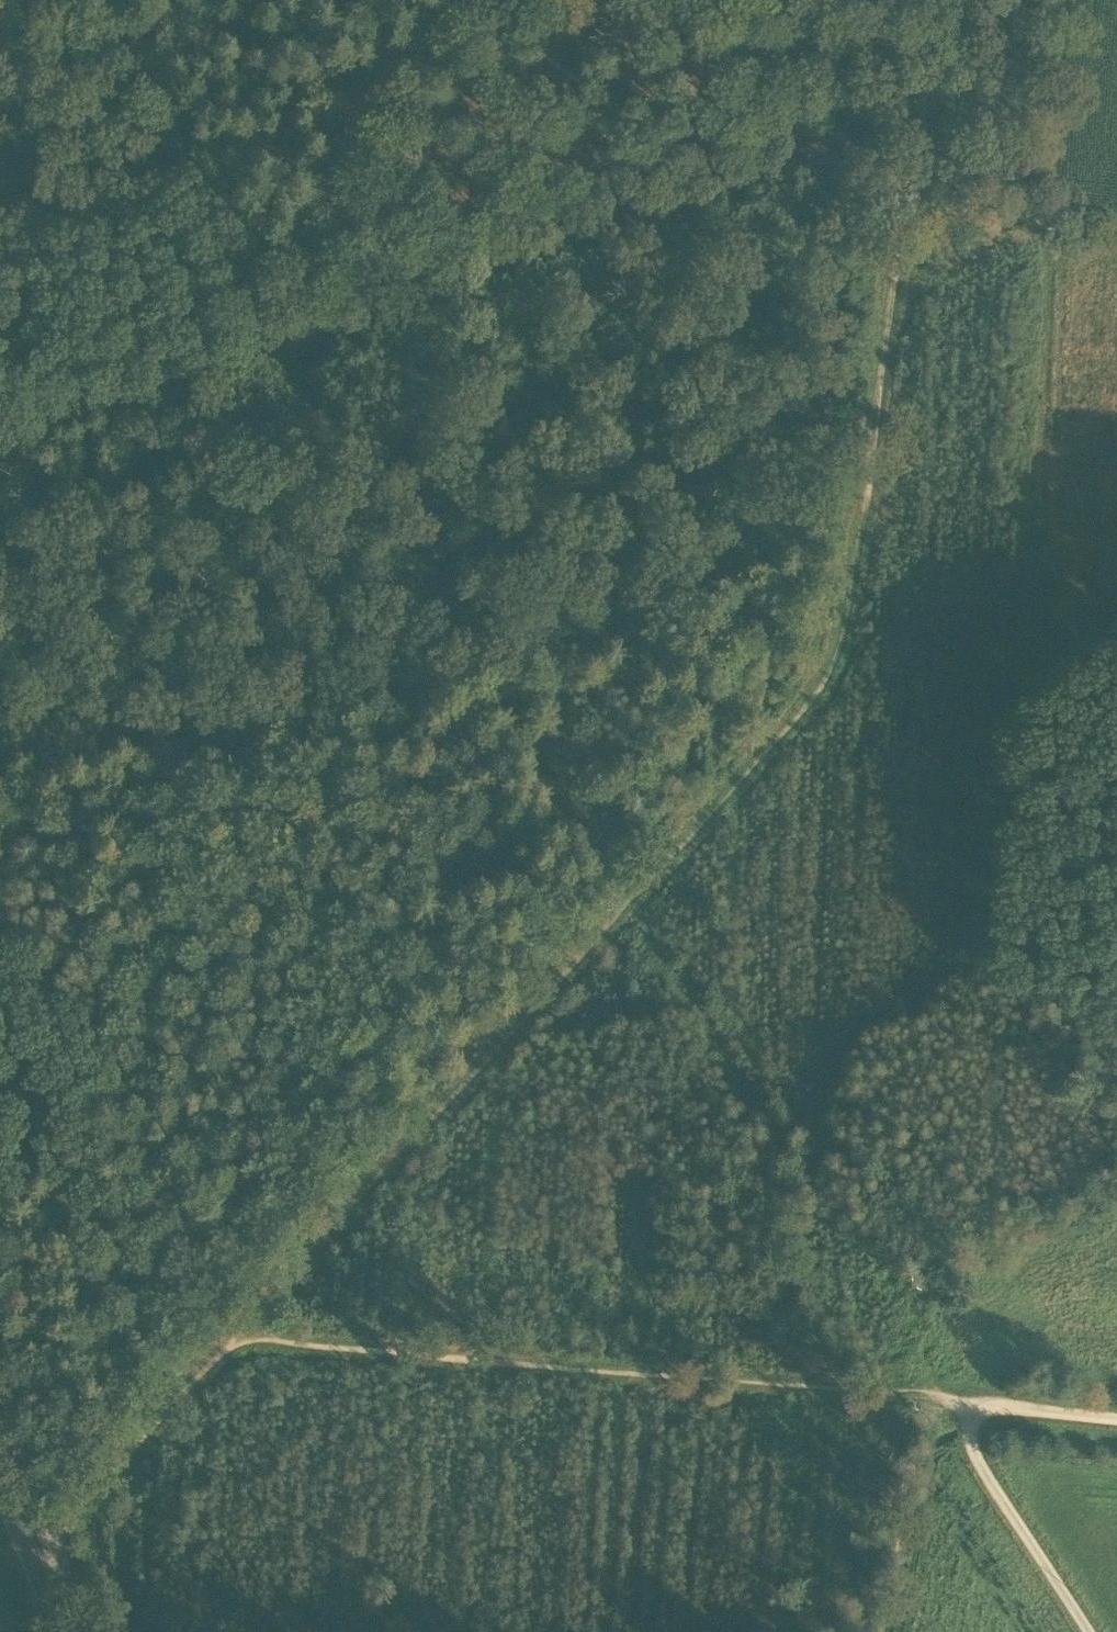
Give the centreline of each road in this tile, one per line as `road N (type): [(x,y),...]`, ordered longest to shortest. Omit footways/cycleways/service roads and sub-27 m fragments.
road 1 (track): [(231,1340),(1116,1420)]
road 2 (track): [(907,203),(868,491),(834,663),(806,707),(628,905)]
road 3 (track): [(277,352),(766,162),(907,203)]
road 4 (track): [(628,905),(231,1340)]
road 5 (track): [(0,449),(165,381),(277,352)]
road 6 (track): [(33,1551),(231,1340)]
road 7 (track): [(907,203),(1116,234)]
road 8 (unclassified): [(66,1631),(0,1472)]

